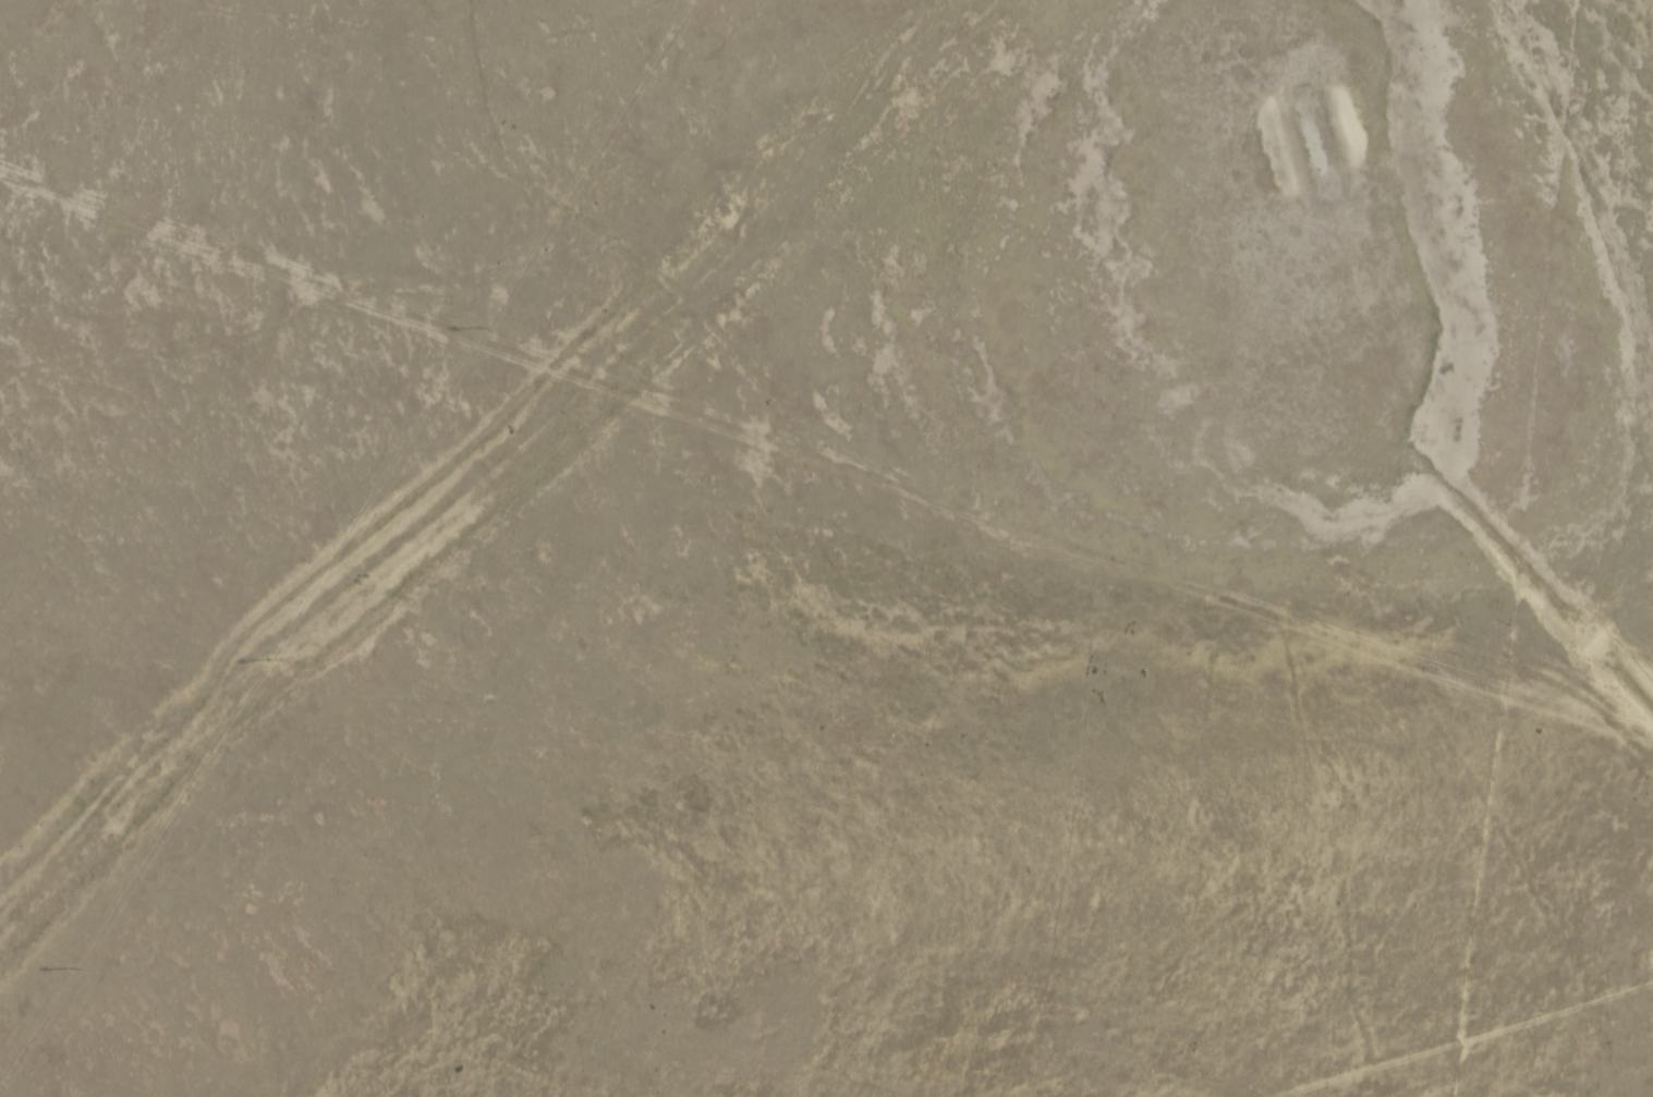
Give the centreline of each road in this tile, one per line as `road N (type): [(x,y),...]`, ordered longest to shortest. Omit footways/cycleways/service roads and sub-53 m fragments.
road 1 (track): [(1652,967),(1172,930),(920,883),(672,780),(569,665),(403,289),(351,98),(301,0)]

